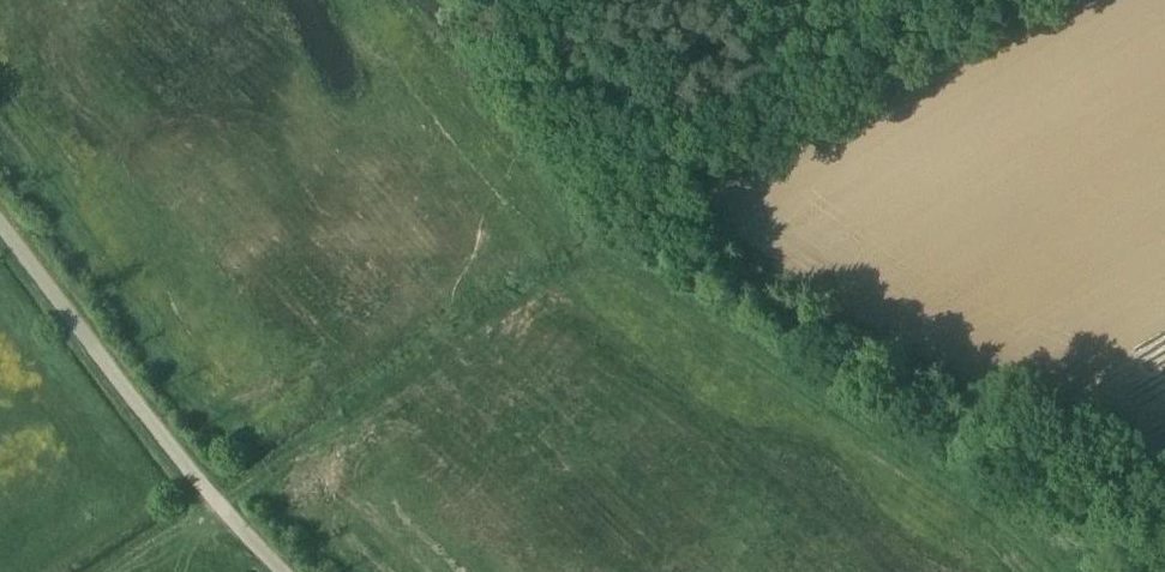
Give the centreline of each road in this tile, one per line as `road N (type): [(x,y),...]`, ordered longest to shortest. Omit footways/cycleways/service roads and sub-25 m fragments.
road 1 (unclassified): [(280,571),(0,221)]

